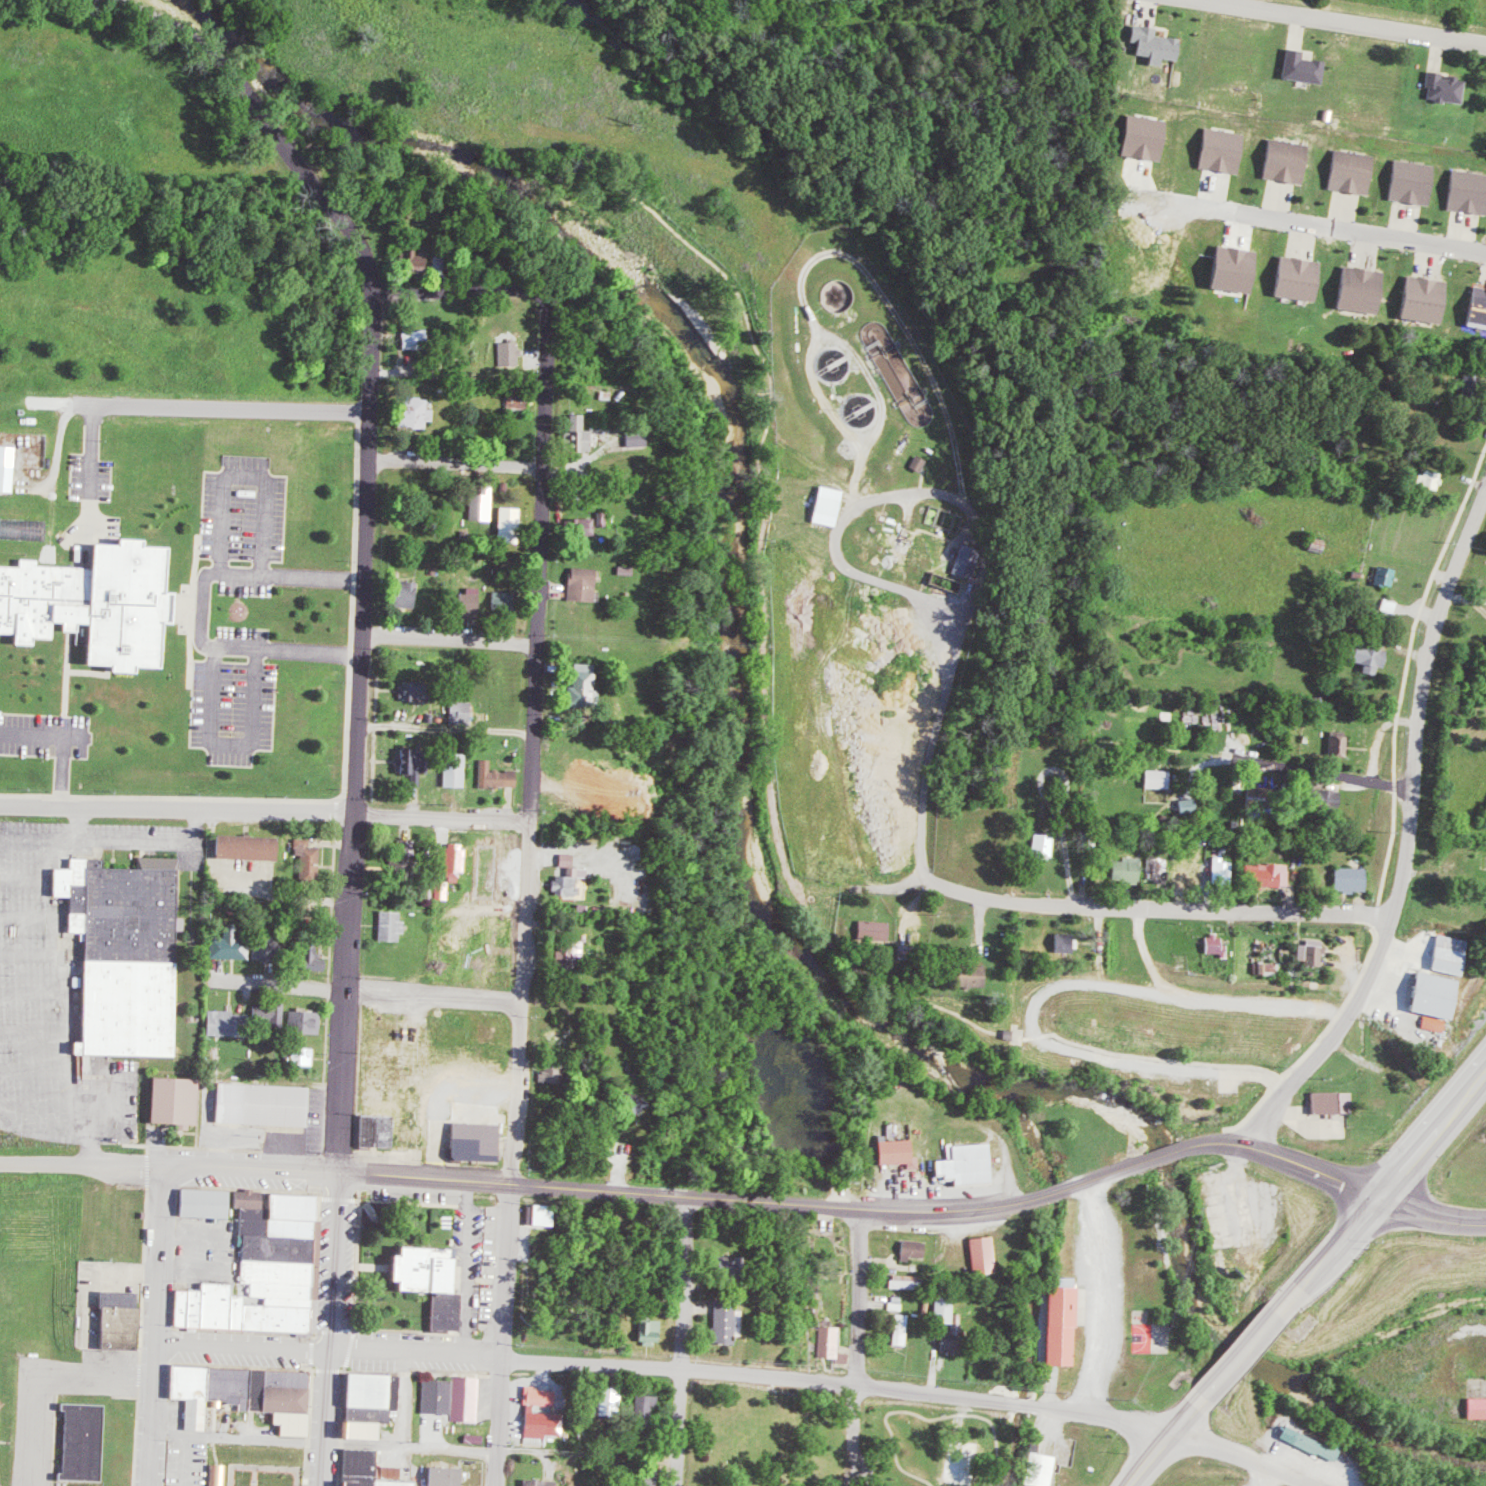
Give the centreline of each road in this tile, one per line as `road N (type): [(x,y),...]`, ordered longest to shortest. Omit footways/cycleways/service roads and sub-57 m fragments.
road 1 (residential): [(501,1485),(549,302)]
road 2 (residential): [(1181,1437),(989,1396),(334,1349)]
road 3 (residential): [(326,1485),(361,636)]
road 4 (tertiary): [(344,1174),(980,1214),(1135,1171)]
road 5 (residential): [(1246,1142),(1325,1049),(1377,960),(1403,885),(1416,717),(1435,628),(1485,490)]
road 6 (residential): [(917,874),(920,798),(950,609),(940,598),(866,579),(840,561),(831,539),(842,511),(866,493),(923,486),(956,496),(970,512)]
road 7 (residential): [(1389,913),(1028,905),(917,874)]
road 8 (residential): [(368,456),(371,288),(292,156),(228,73)]
road 9 (residential): [(354,818),(0,804)]
road 10 (primary): [(1280,1314),(1485,1090)]
road 11 (residential): [(676,1485),(688,1199)]
road 12 (residential): [(146,1485),(160,1202)]
road 13 (residential): [(1209,0),(1485,46)]
road 14 (residential): [(850,1485),(861,1210)]
road 15 (residential): [(1251,216),(1485,253)]
road 16 (residential): [(1080,1410),(1100,1358),(1102,1308),(1086,1185)]
road 17 (tertiary): [(1205,1150),(1246,1142),(1389,1199)]
road 18 (residential): [(361,636),(368,456)]
road 19 (residential): [(334,1349),(154,1343)]
road 20 (residential): [(549,302),(371,288)]
road 21 (residential): [(541,471),(368,456)]
road 22 (residential): [(533,647),(361,636)]
road 23 (residential): [(525,827),(354,818)]
road 24 (residential): [(517,1009),(347,994)]
road 25 (tertiary): [(180,1169),(344,1174)]
road 26 (residential): [(347,994),(216,980)]
road 27 (residential): [(228,73),(201,39),(154,8),(123,0)]
road 28 (residential): [(1293,1485),(1181,1437)]

